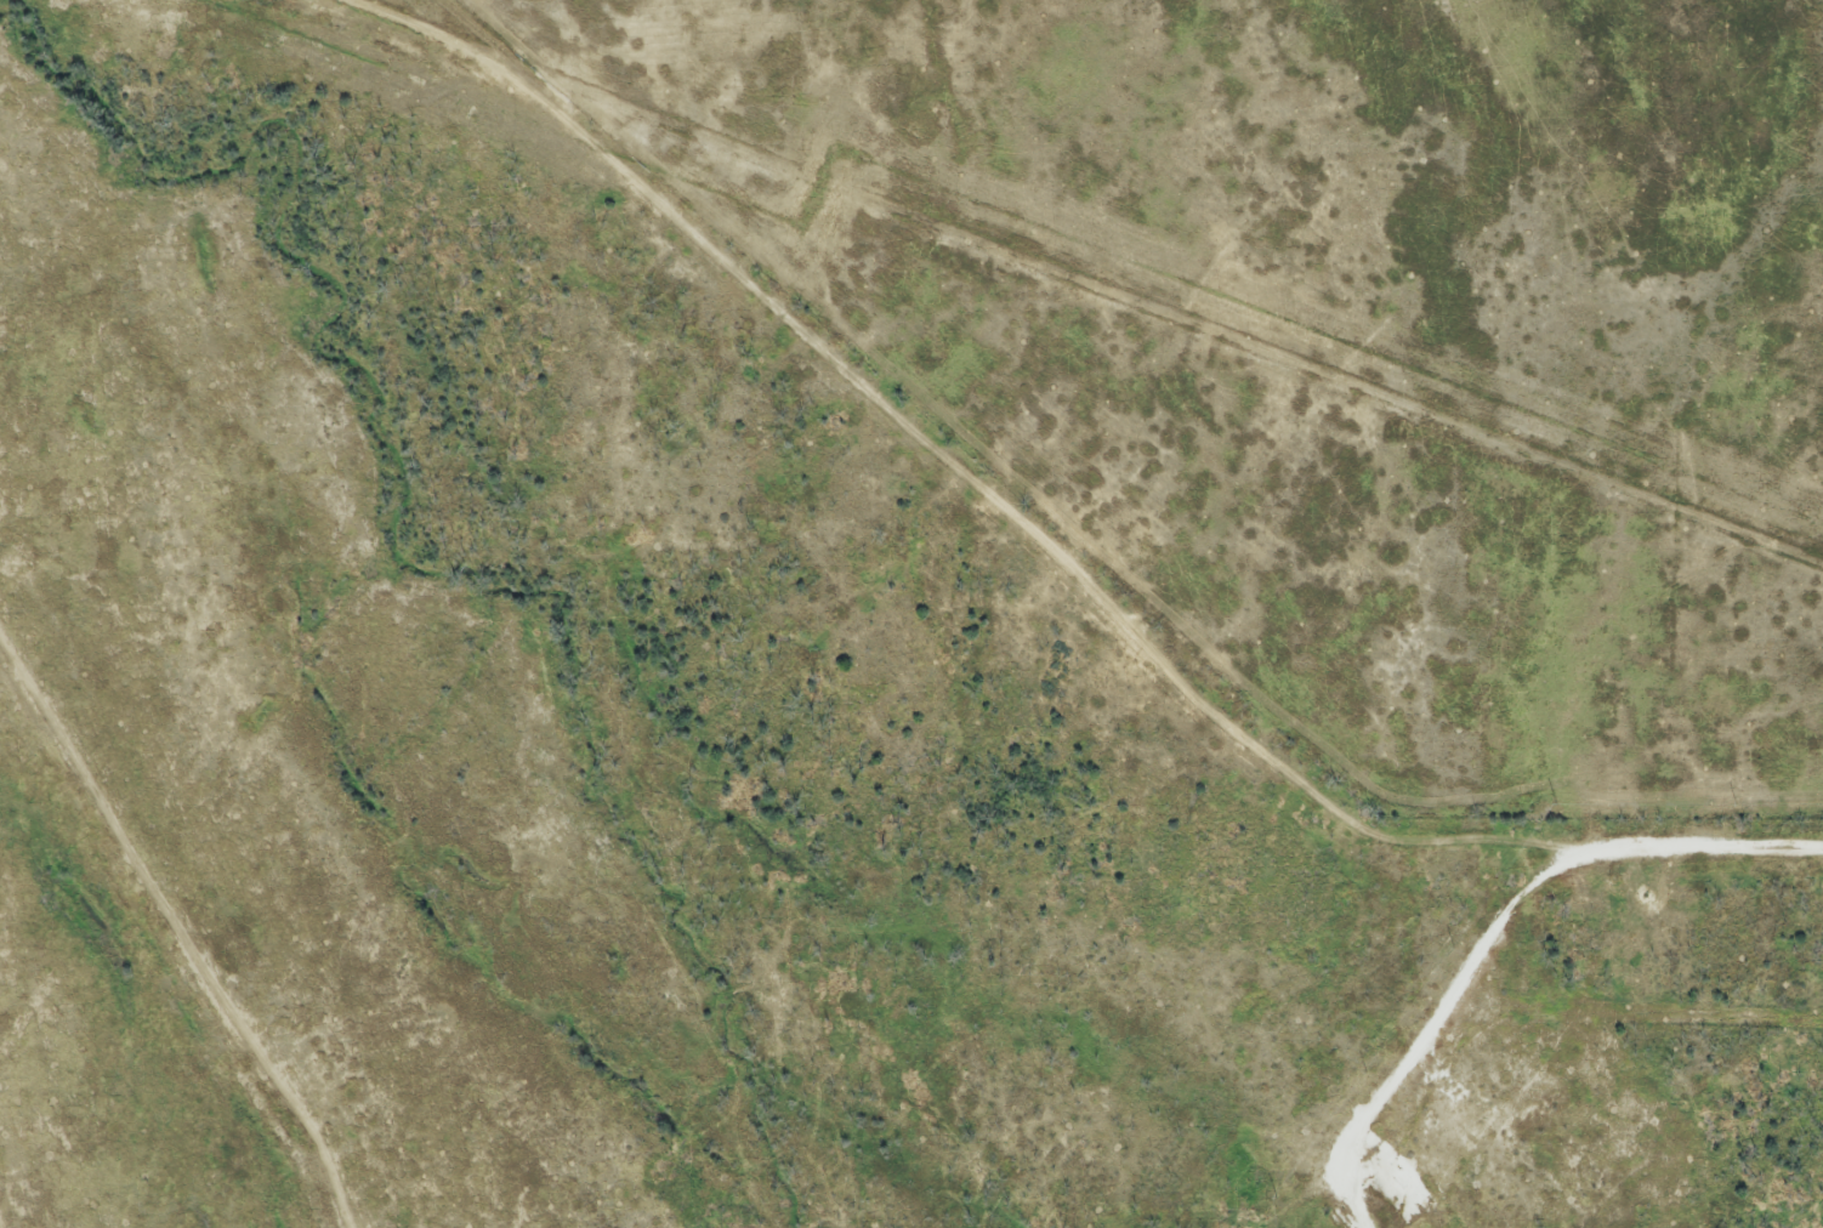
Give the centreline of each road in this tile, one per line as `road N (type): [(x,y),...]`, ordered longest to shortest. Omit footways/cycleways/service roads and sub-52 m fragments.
road 1 (residential): [(1822,850),(1620,847),(1555,868),(1359,1124),(1341,1181),(1363,1227)]

